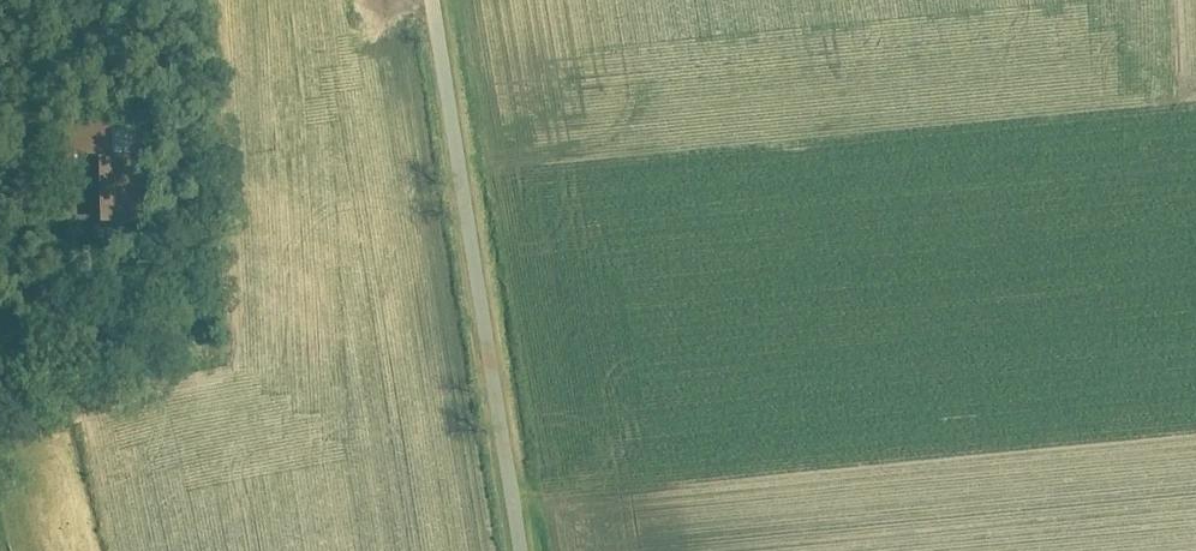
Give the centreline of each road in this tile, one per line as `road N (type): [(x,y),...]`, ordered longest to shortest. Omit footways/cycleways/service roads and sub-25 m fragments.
road 1 (unclassified): [(522,550),(434,0)]

